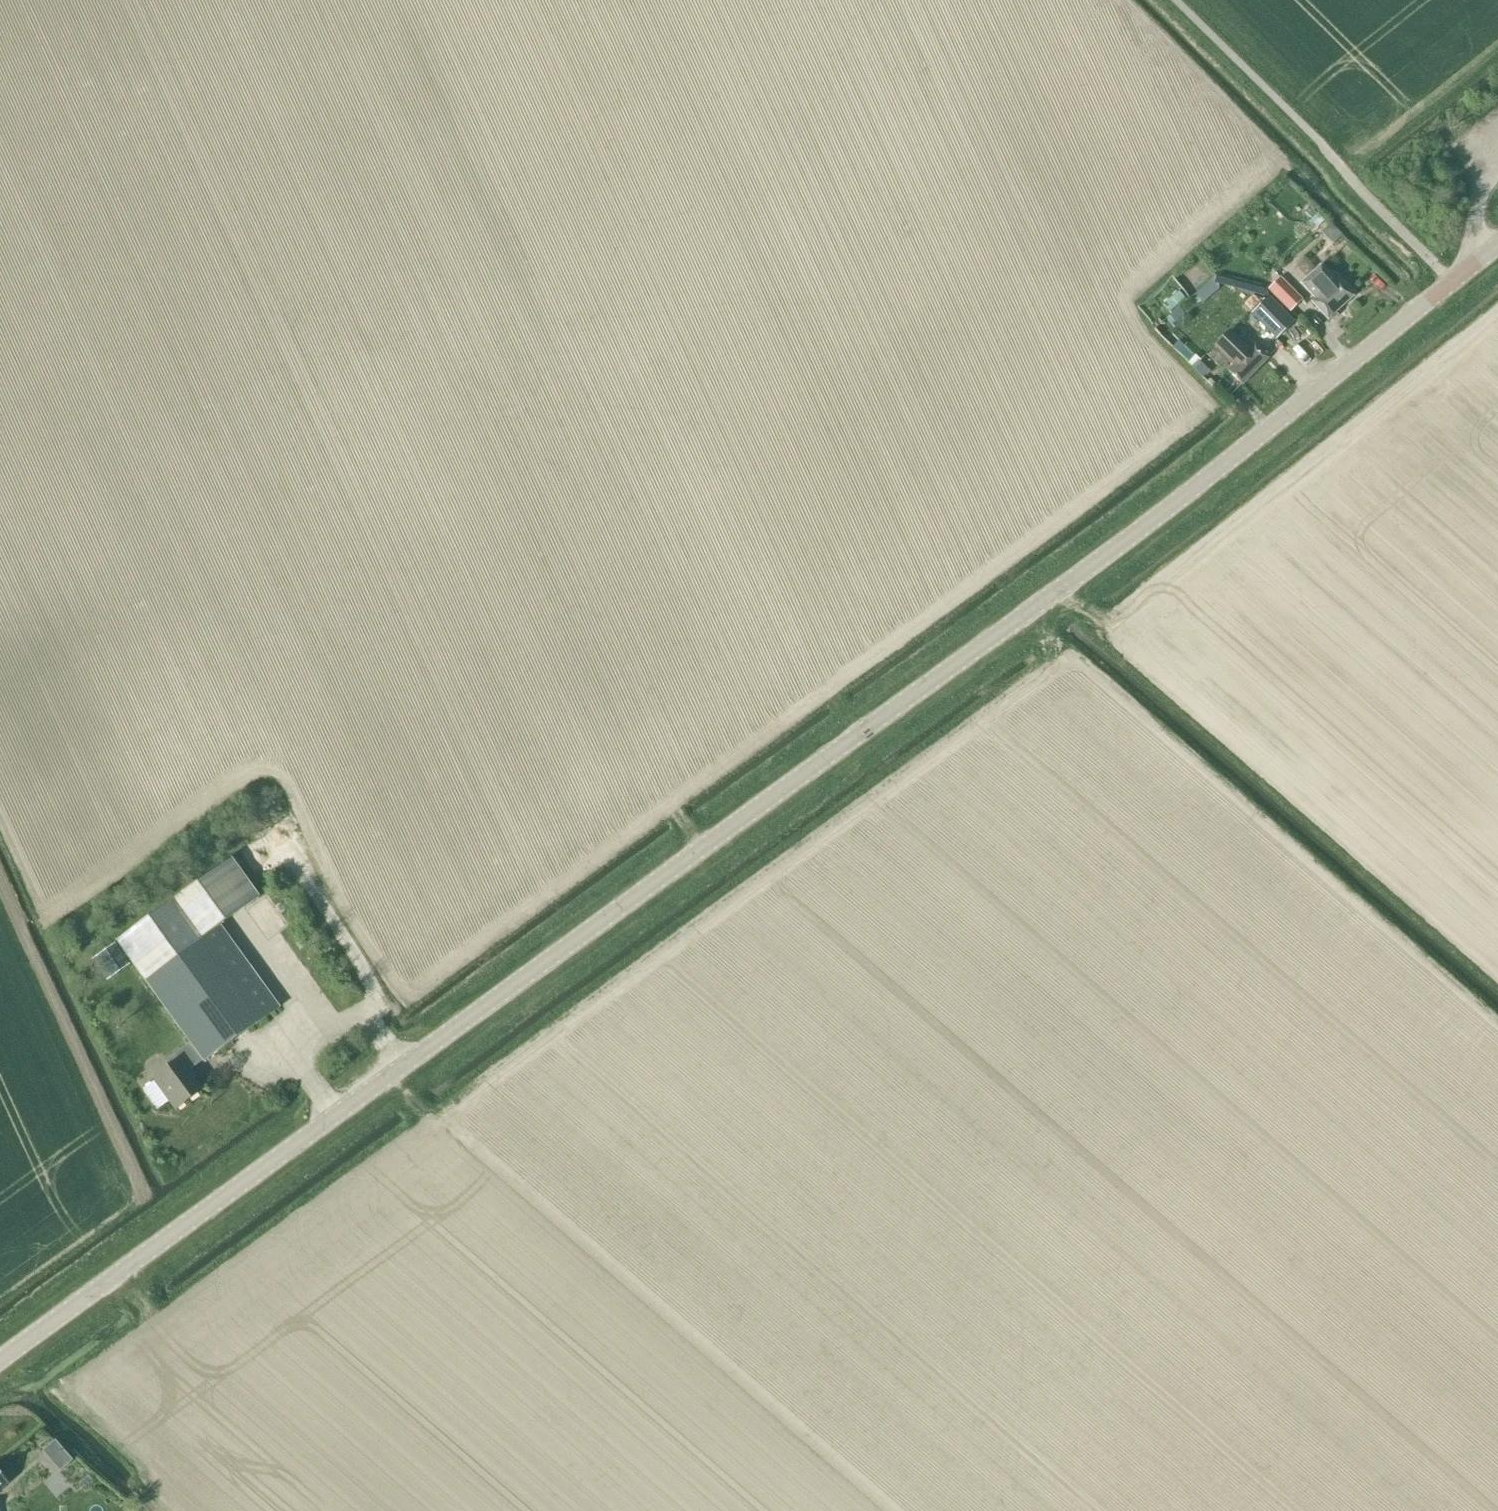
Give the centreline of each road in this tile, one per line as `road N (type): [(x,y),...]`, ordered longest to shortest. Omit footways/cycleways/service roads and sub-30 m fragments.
road 1 (tertiary): [(0,1371),(1054,596),(1497,245)]

